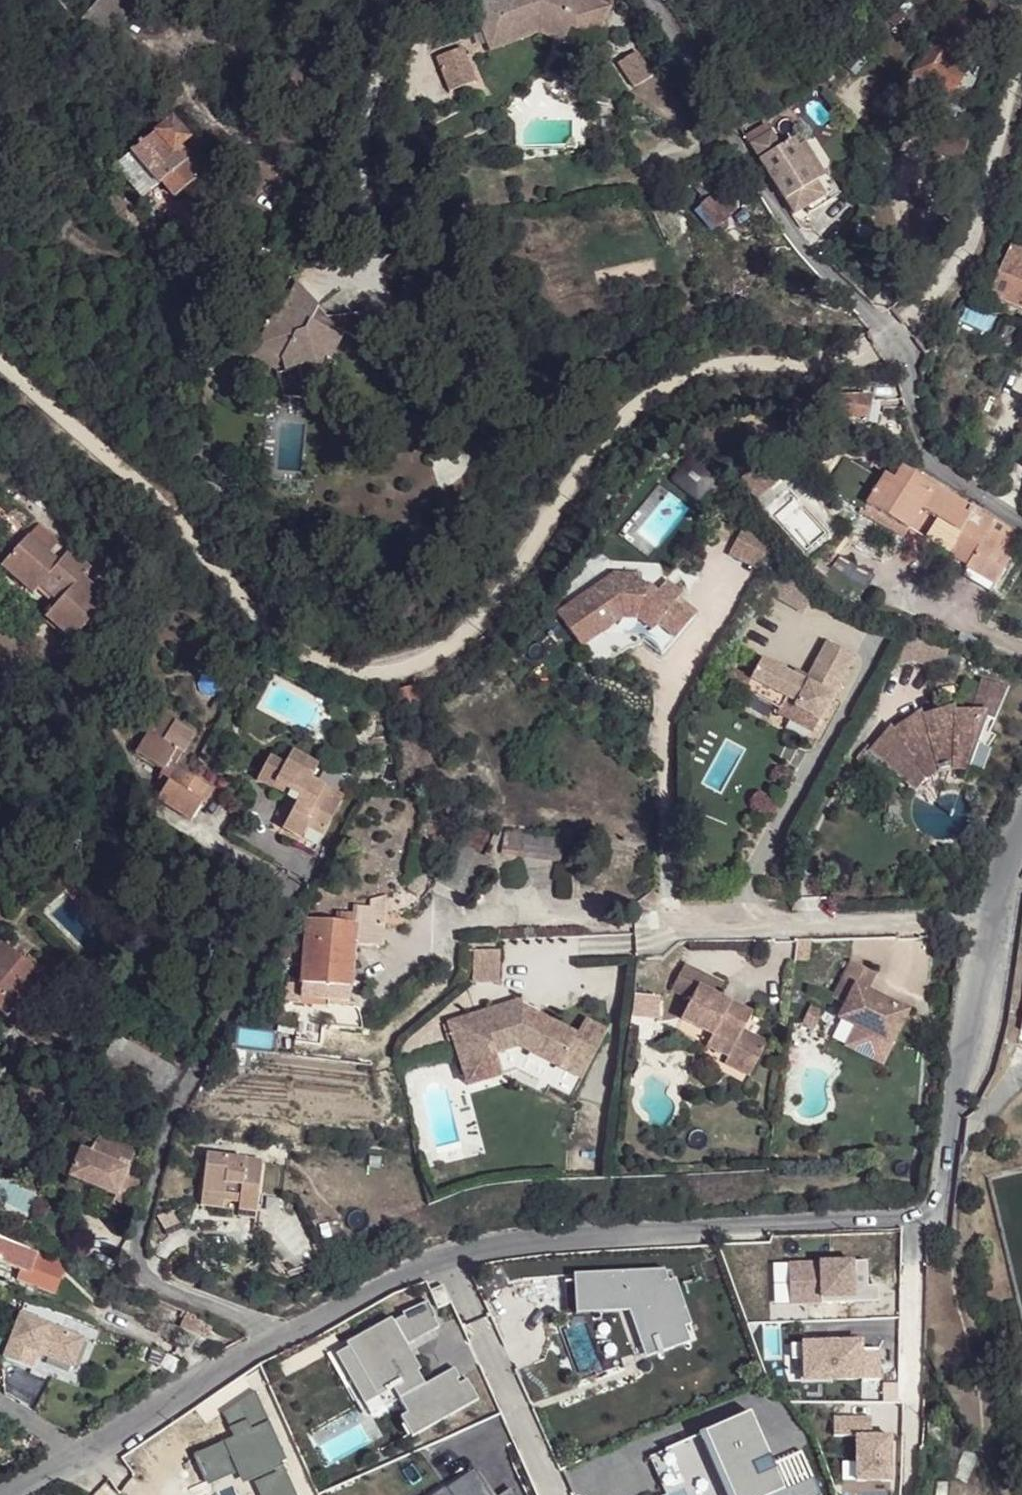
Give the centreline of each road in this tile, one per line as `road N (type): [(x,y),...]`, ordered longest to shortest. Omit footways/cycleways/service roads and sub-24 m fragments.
road 1 (unclassified): [(9,1494),(277,1339),(448,1261),(537,1243),(928,1215),(968,1075),(1006,876),(1021,842)]
road 2 (residential): [(1021,522),(924,455),(911,383),(894,343),(793,236),(654,0)]

